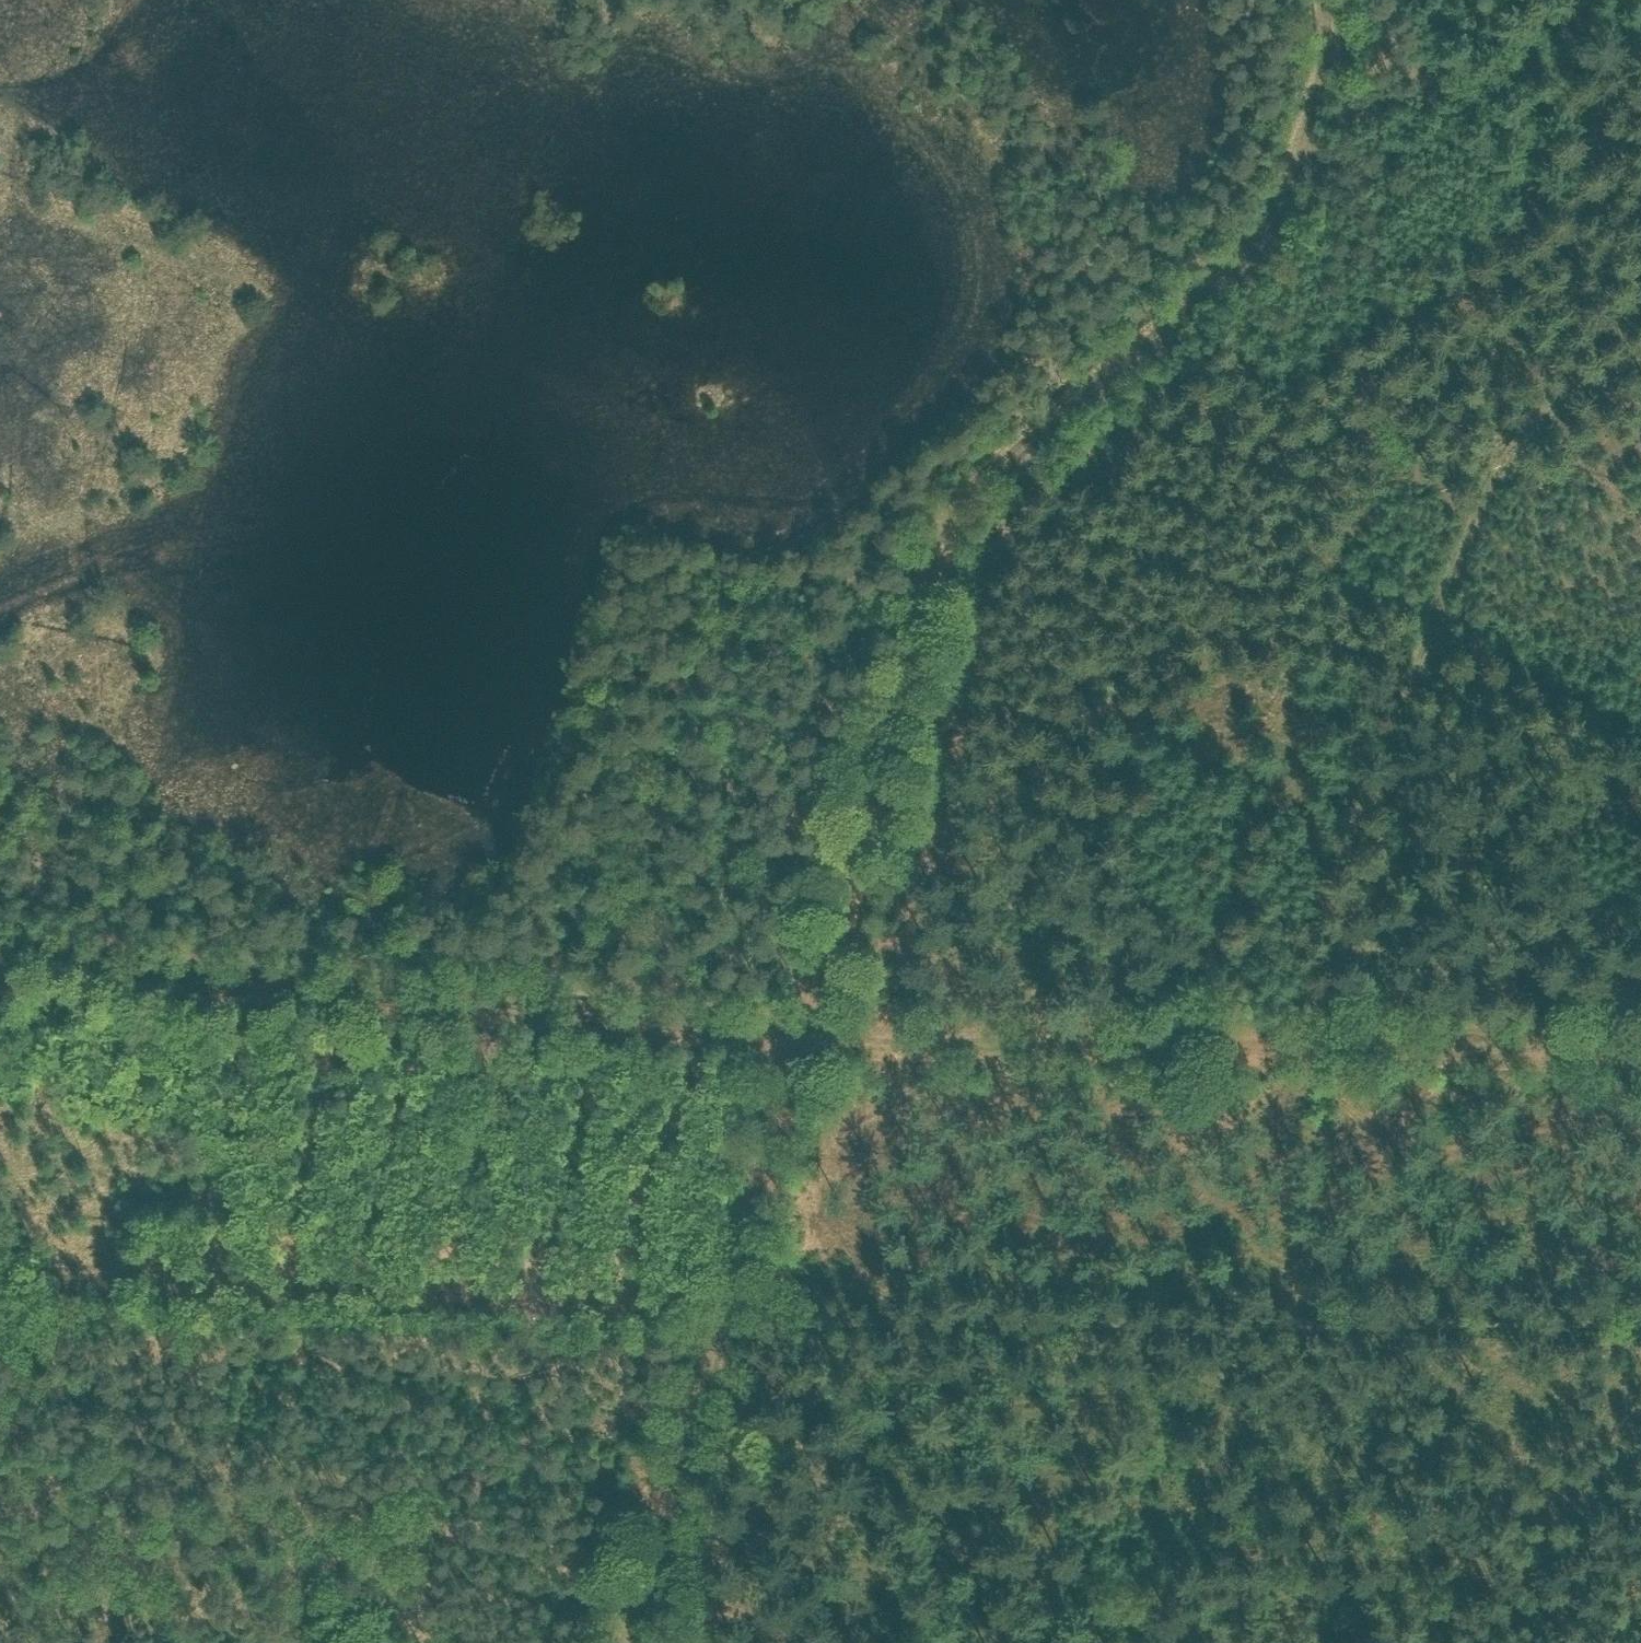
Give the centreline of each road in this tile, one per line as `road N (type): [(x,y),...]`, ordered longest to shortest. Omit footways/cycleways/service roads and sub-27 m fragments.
road 1 (track): [(1327,0),(1273,204),(945,493),(617,1642)]
road 2 (track): [(0,964),(790,1029),(1640,1058)]
road 3 (track): [(1356,1048),(1408,678),(1513,436),(1534,411),(1640,360)]

